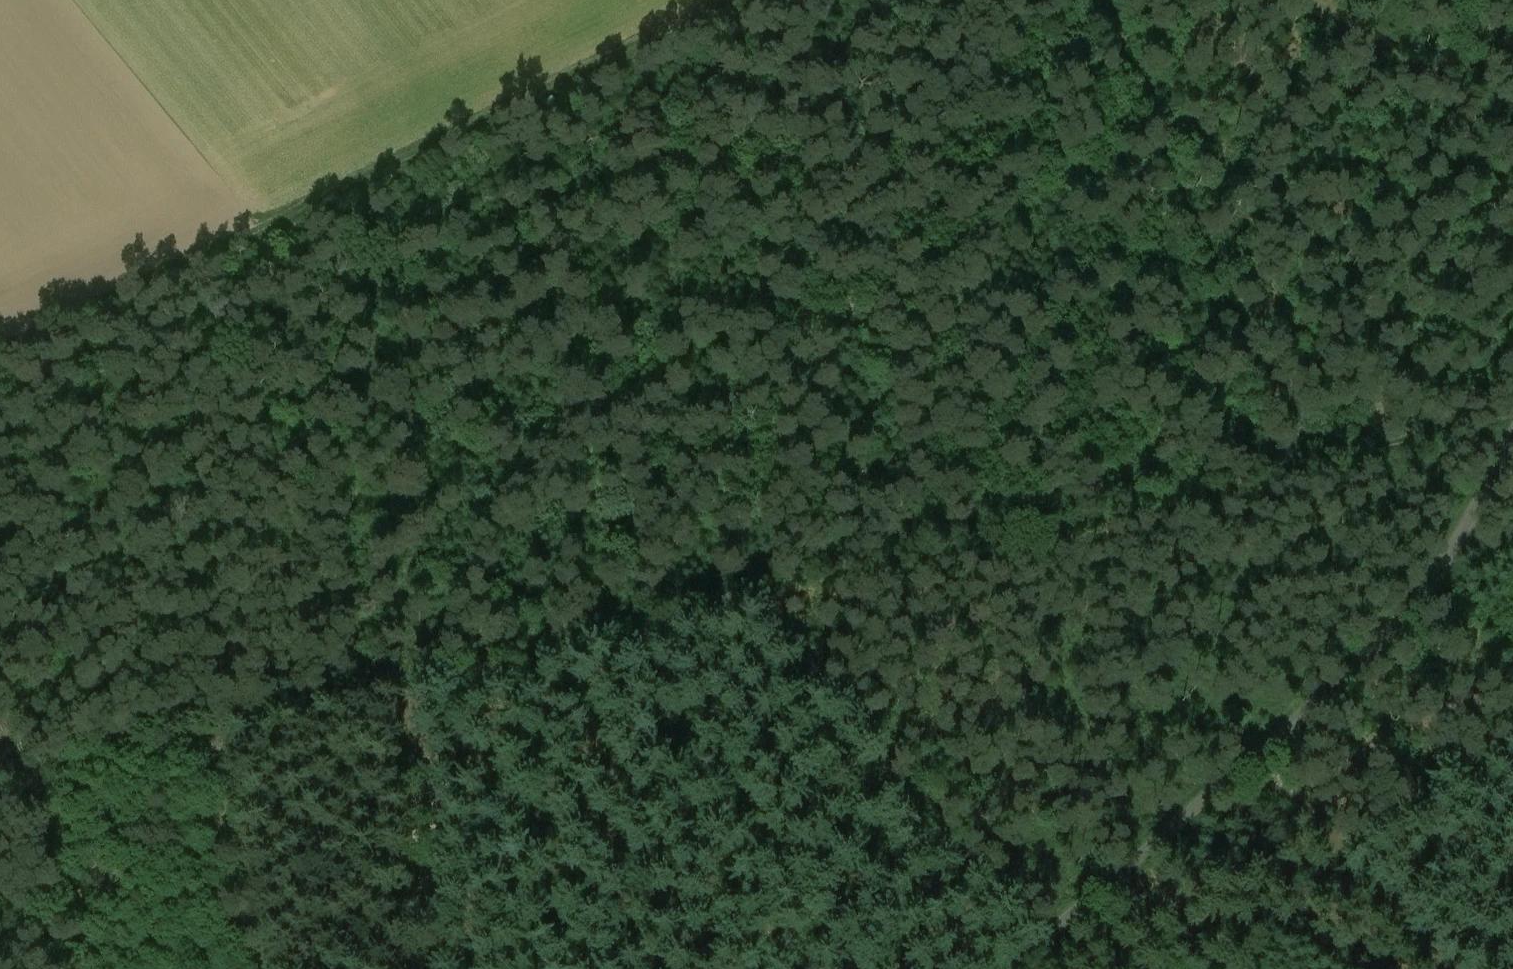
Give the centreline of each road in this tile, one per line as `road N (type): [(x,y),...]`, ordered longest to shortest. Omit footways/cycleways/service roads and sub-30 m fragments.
road 1 (track): [(0,361),(737,0)]
road 2 (unclassified): [(990,968),(1263,743),(1448,558),(1512,431)]
road 3 (track): [(48,968),(40,771),(411,680)]
road 4 (track): [(1263,743),(1457,968)]
road 5 (track): [(1512,524),(1427,578),(1512,677)]

